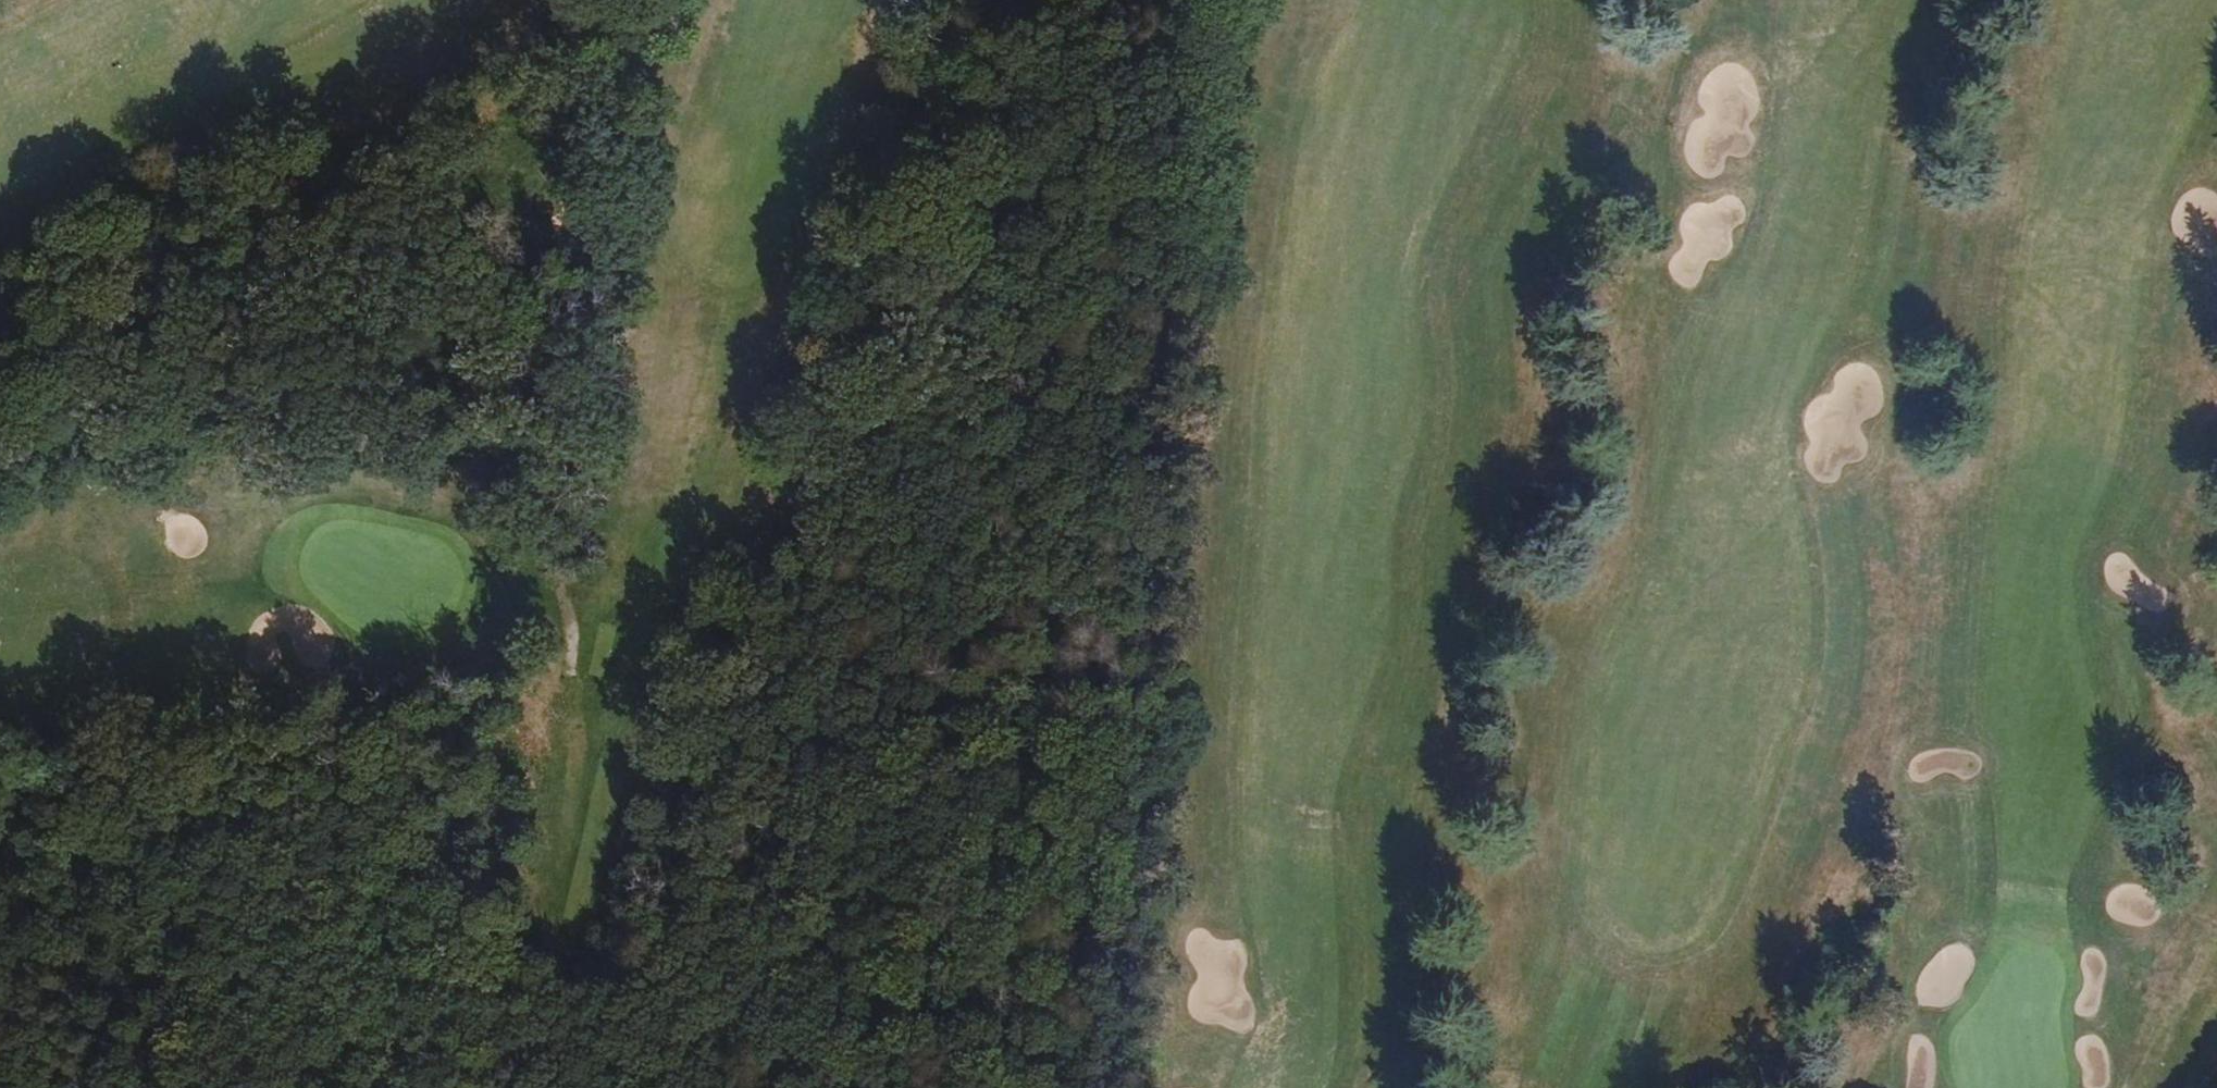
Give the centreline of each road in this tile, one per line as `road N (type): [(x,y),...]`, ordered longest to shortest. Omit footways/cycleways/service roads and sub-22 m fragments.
road 1 (track): [(35,1087),(23,919),(0,874)]

